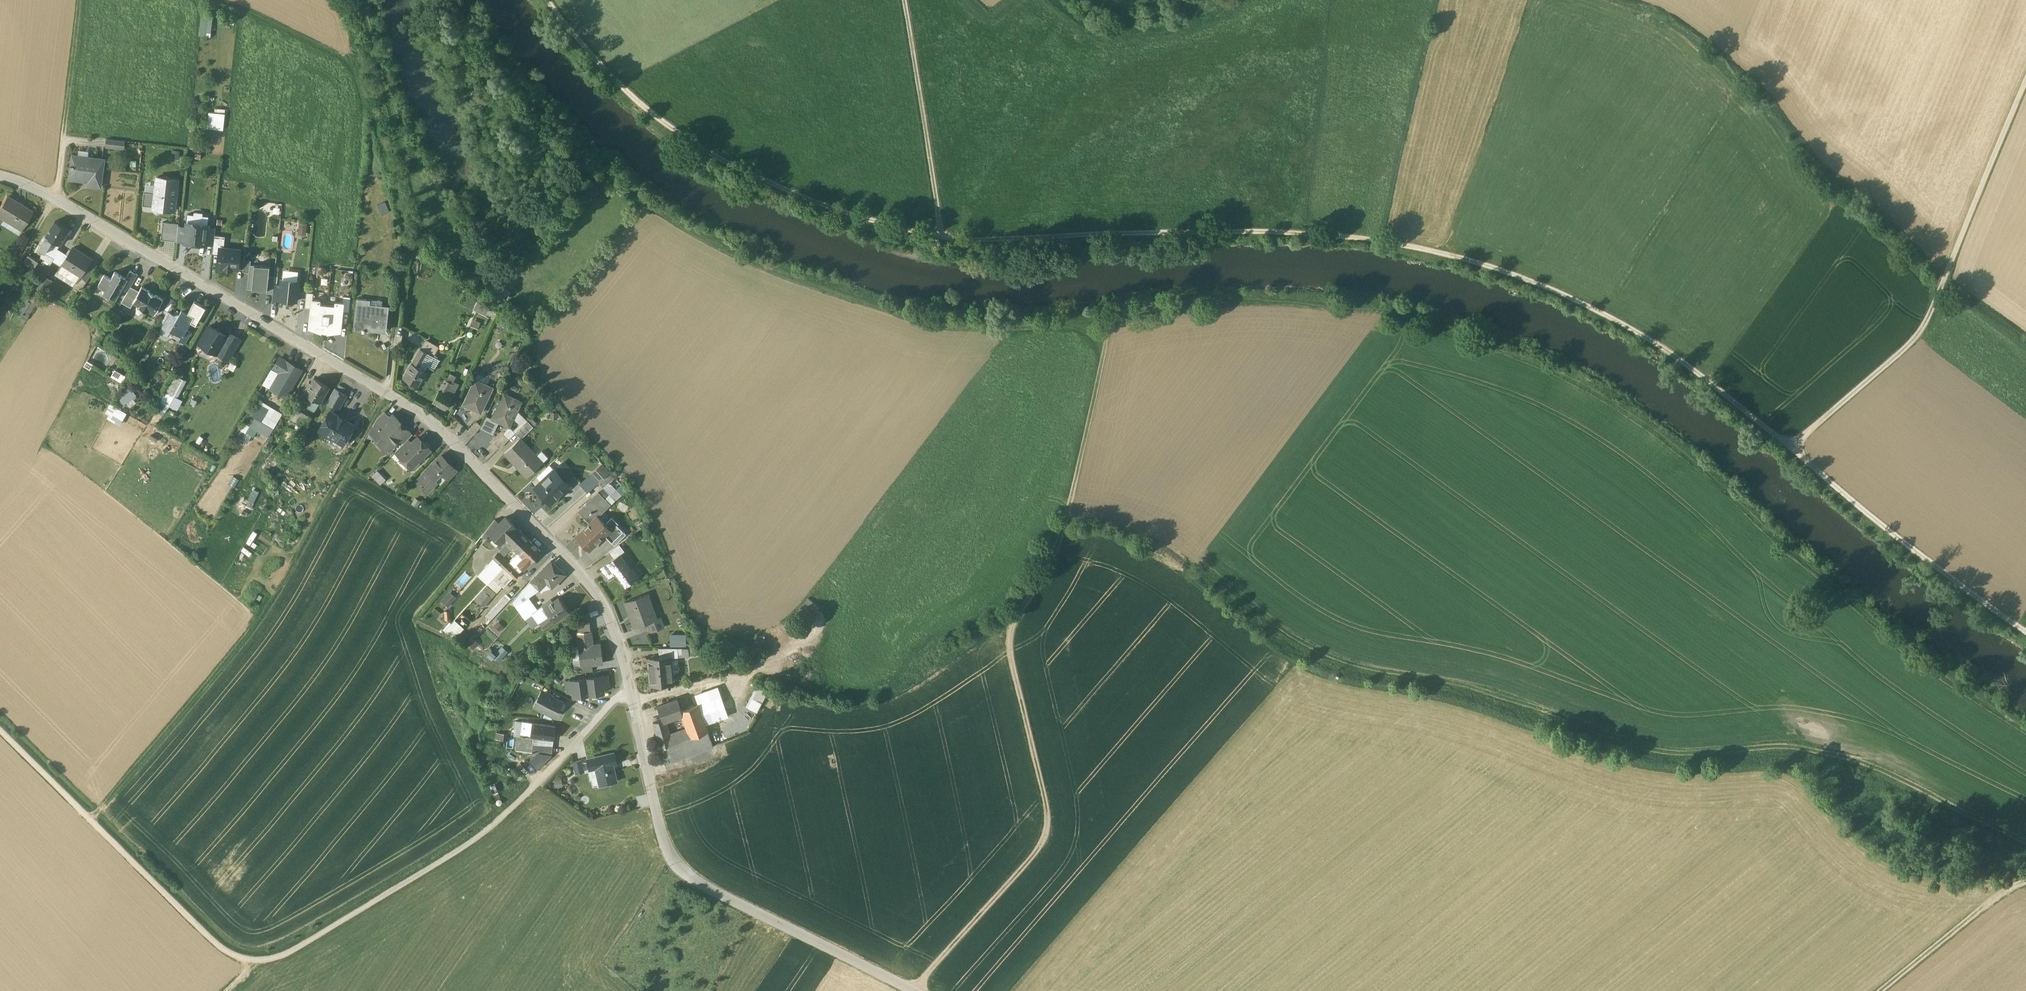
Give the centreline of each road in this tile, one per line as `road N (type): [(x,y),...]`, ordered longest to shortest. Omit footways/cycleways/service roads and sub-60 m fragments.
road 1 (track): [(553,0),(646,113),(720,164),(819,207),(963,240),(1316,238),(1399,247),(1498,273),(1613,322),(1790,446)]
road 2 (track): [(2025,733),(1896,645),(1652,433),(1552,376),(1335,310),(1208,311),(1108,323)]
road 3 (residential): [(0,177),(53,200),(388,396),(465,453),(598,593),(611,617),(674,863)]
road 4 (track): [(93,825),(242,643),(388,396),(408,221),(361,68)]
road 5 (track): [(1108,323),(926,331),(738,259),(593,173),(510,90),(461,0)]
road 6 (track): [(913,990),(1047,832),(1007,649),(1010,631),(1048,576),(1073,498),(1108,323)]
road 7 (track): [(0,732),(215,943),(257,961),(292,950),(472,842),(531,788)]
road 8 (track): [(373,0),(397,101),(425,168),(491,268),(522,256),(522,224),(448,78),(422,0)]
road 9 (track): [(2025,77),(1924,325),(1790,446)]
road 10 (track): [(1790,446),(2025,633)]
road 11 (unclassified): [(674,863),(706,890),(913,990)]
road 12 (track): [(942,238),(903,0)]
road 13 (track): [(1890,990),(2025,886)]
road 14 (track): [(64,137),(80,0)]

